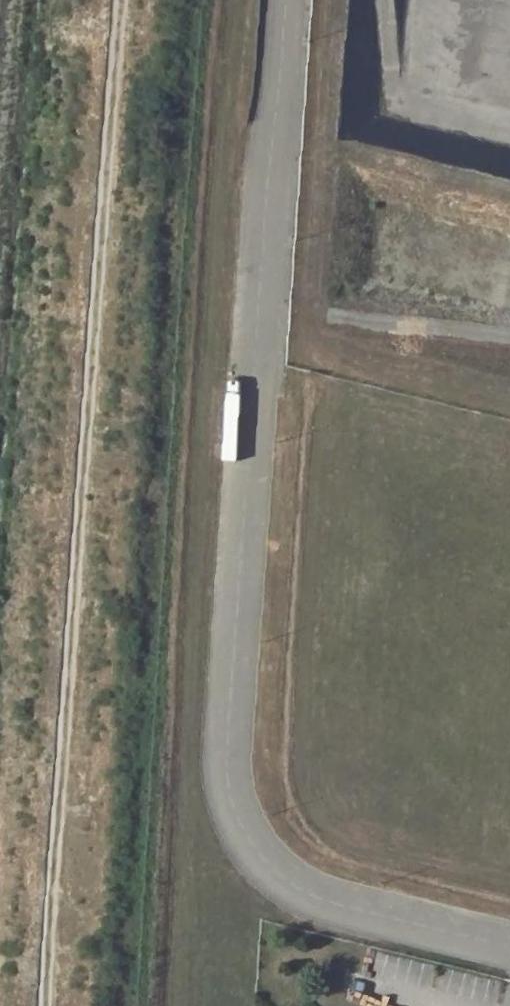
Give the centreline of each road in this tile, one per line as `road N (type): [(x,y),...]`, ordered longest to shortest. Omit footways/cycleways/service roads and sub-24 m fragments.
road 1 (unclassified): [(509,946),(293,886),(263,862),(229,792),(279,0)]

